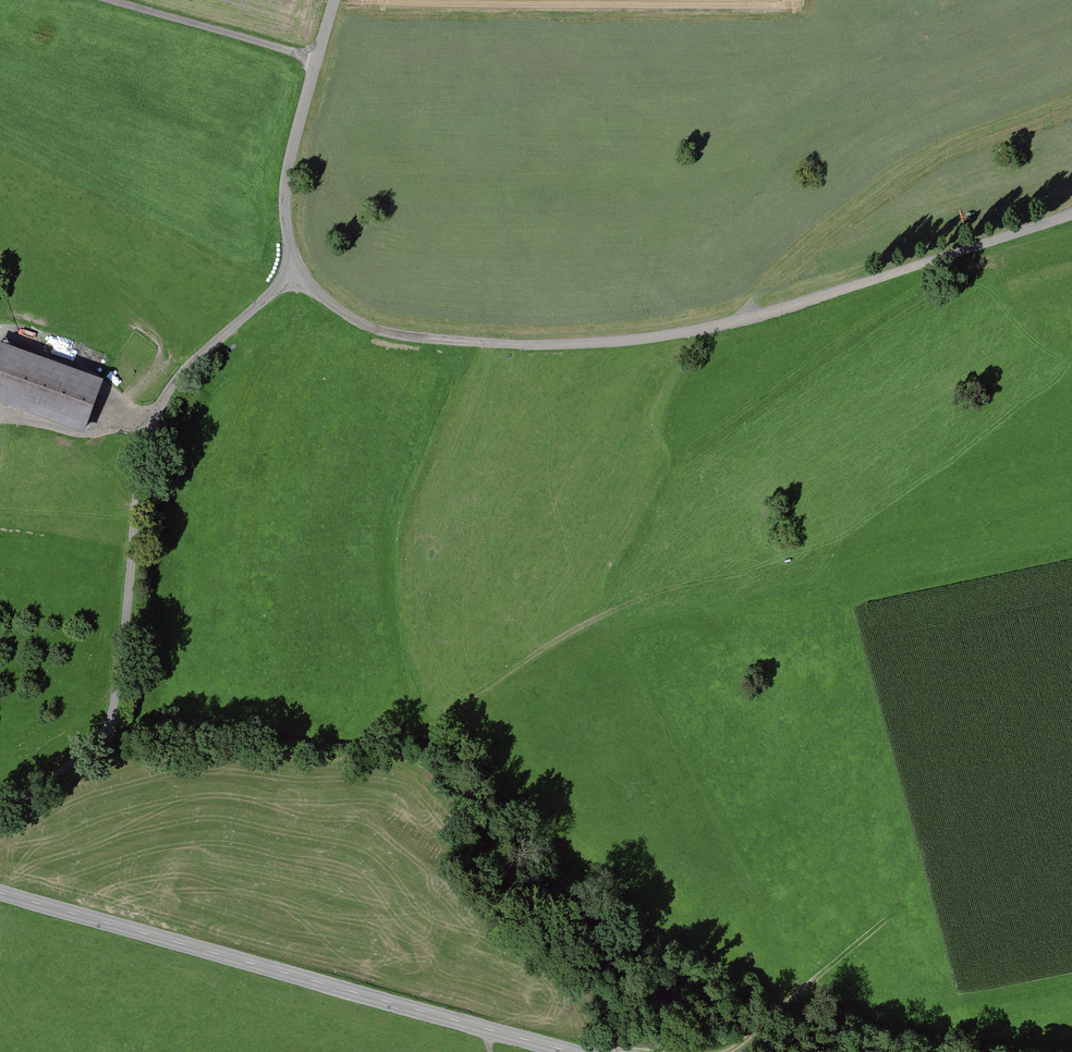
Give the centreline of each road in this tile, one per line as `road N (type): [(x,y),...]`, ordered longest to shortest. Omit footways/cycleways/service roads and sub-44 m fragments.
road 1 (residential): [(1071,213),(854,288),(627,341),(488,345),(371,329),(295,276)]
road 2 (track): [(105,739),(209,731),(406,733),(597,617),(834,541)]
road 3 (residential): [(0,807),(105,739),(138,478),(157,412),(182,369),(295,276)]
road 4 (secondary): [(571,1051),(0,893)]
road 5 (track): [(742,318),(795,259),(921,166),(1071,102)]
road 6 (residential): [(295,276),(285,180),(333,0)]
road 7 (track): [(889,916),(726,1051)]

